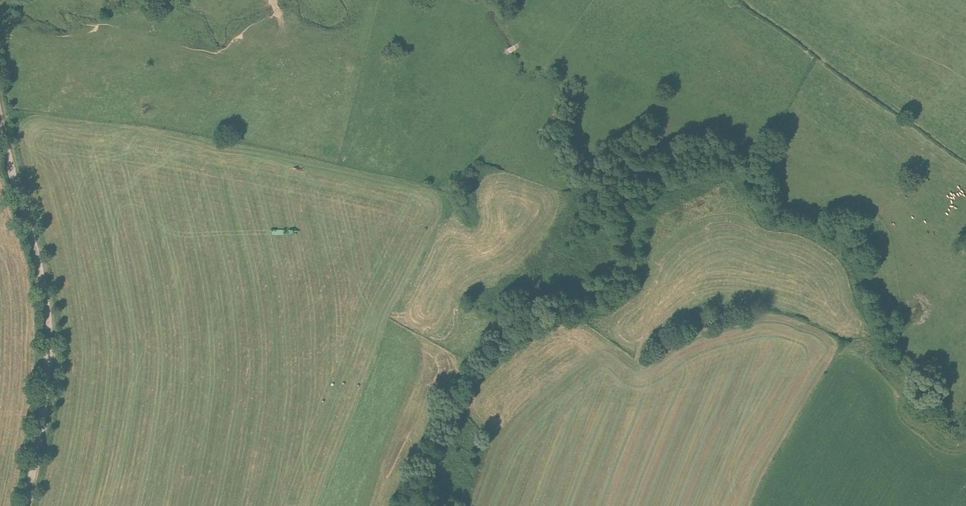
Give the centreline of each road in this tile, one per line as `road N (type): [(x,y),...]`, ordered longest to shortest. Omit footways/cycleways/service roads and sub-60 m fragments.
road 1 (track): [(0,120),(48,318),(46,393),(24,505)]

